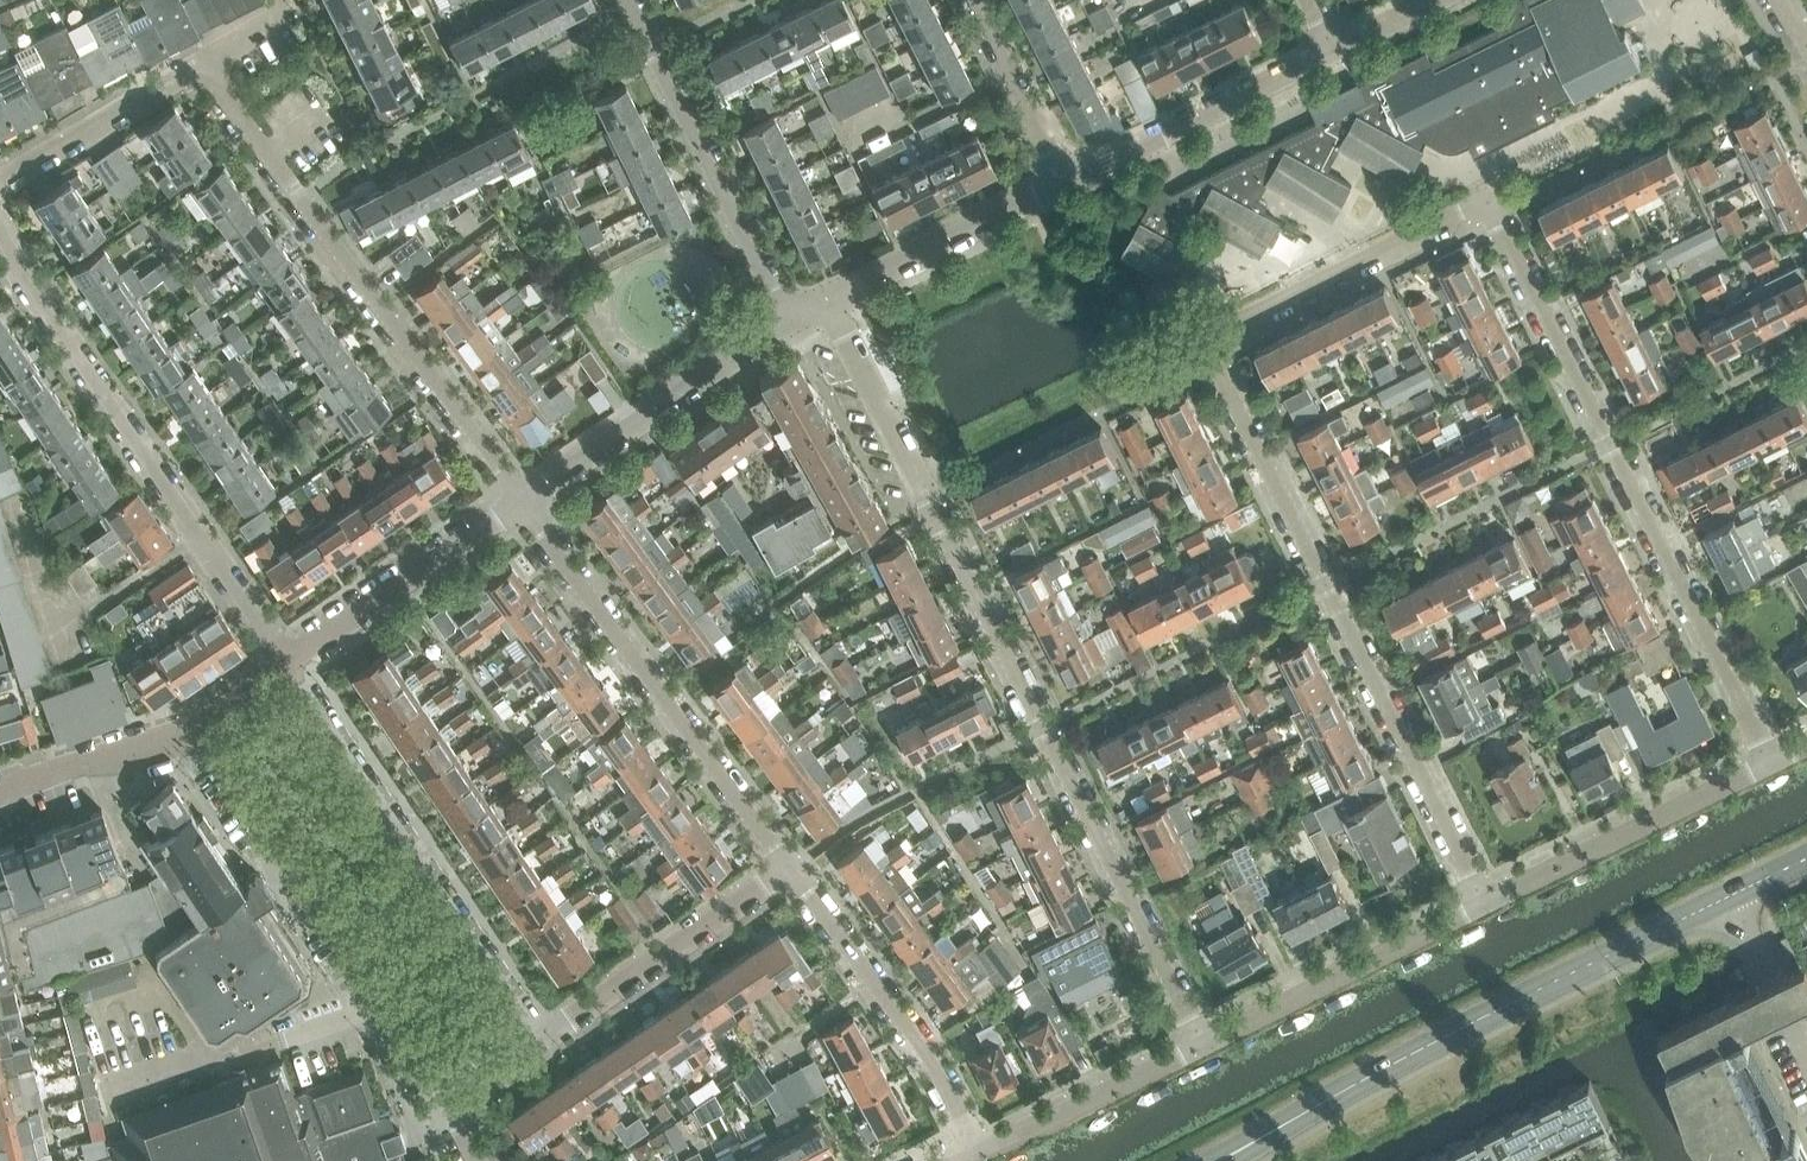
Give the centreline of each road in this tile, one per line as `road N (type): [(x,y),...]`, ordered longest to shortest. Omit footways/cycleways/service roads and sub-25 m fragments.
road 1 (residential): [(1771,762),(1486,199),(1205,334),(1486,903)]
road 2 (residential): [(1203,1044),(830,302)]
road 3 (tertiary): [(1229,1160),(1736,894)]
road 4 (residential): [(201,52),(526,500)]
road 5 (residential): [(292,662),(0,231)]
road 6 (residential): [(526,500),(793,864)]
road 7 (residential): [(550,1029),(292,662)]
road 8 (residential): [(795,318),(629,0)]
road 9 (residential): [(793,864),(932,1062),(978,1151)]
road 10 (residential): [(181,732),(385,1005)]
road 11 (residential): [(526,500),(795,318)]
road 12 (residential): [(1486,903),(1771,762)]
road 13 (residential): [(1203,1044),(1486,903)]
road 14 (residential): [(1066,185),(1332,43)]
road 15 (residential): [(550,1029),(793,864)]
road 16 (residential): [(292,662),(526,500)]
road 17 (residential): [(830,302),(1066,185)]
road 18 (residential): [(978,1151),(1203,1044)]
road 19 (residential): [(0,175),(201,52)]
road 20 (residential): [(1066,185),(972,0)]
road 21 (residential): [(0,794),(181,732)]
road 22 (residential): [(385,1005),(215,1064)]
road 23 (residential): [(1806,1041),(1736,894)]
road 24 (residential): [(181,732),(212,720),(292,662)]
road 25 (residential): [(446,1102),(550,1029)]

